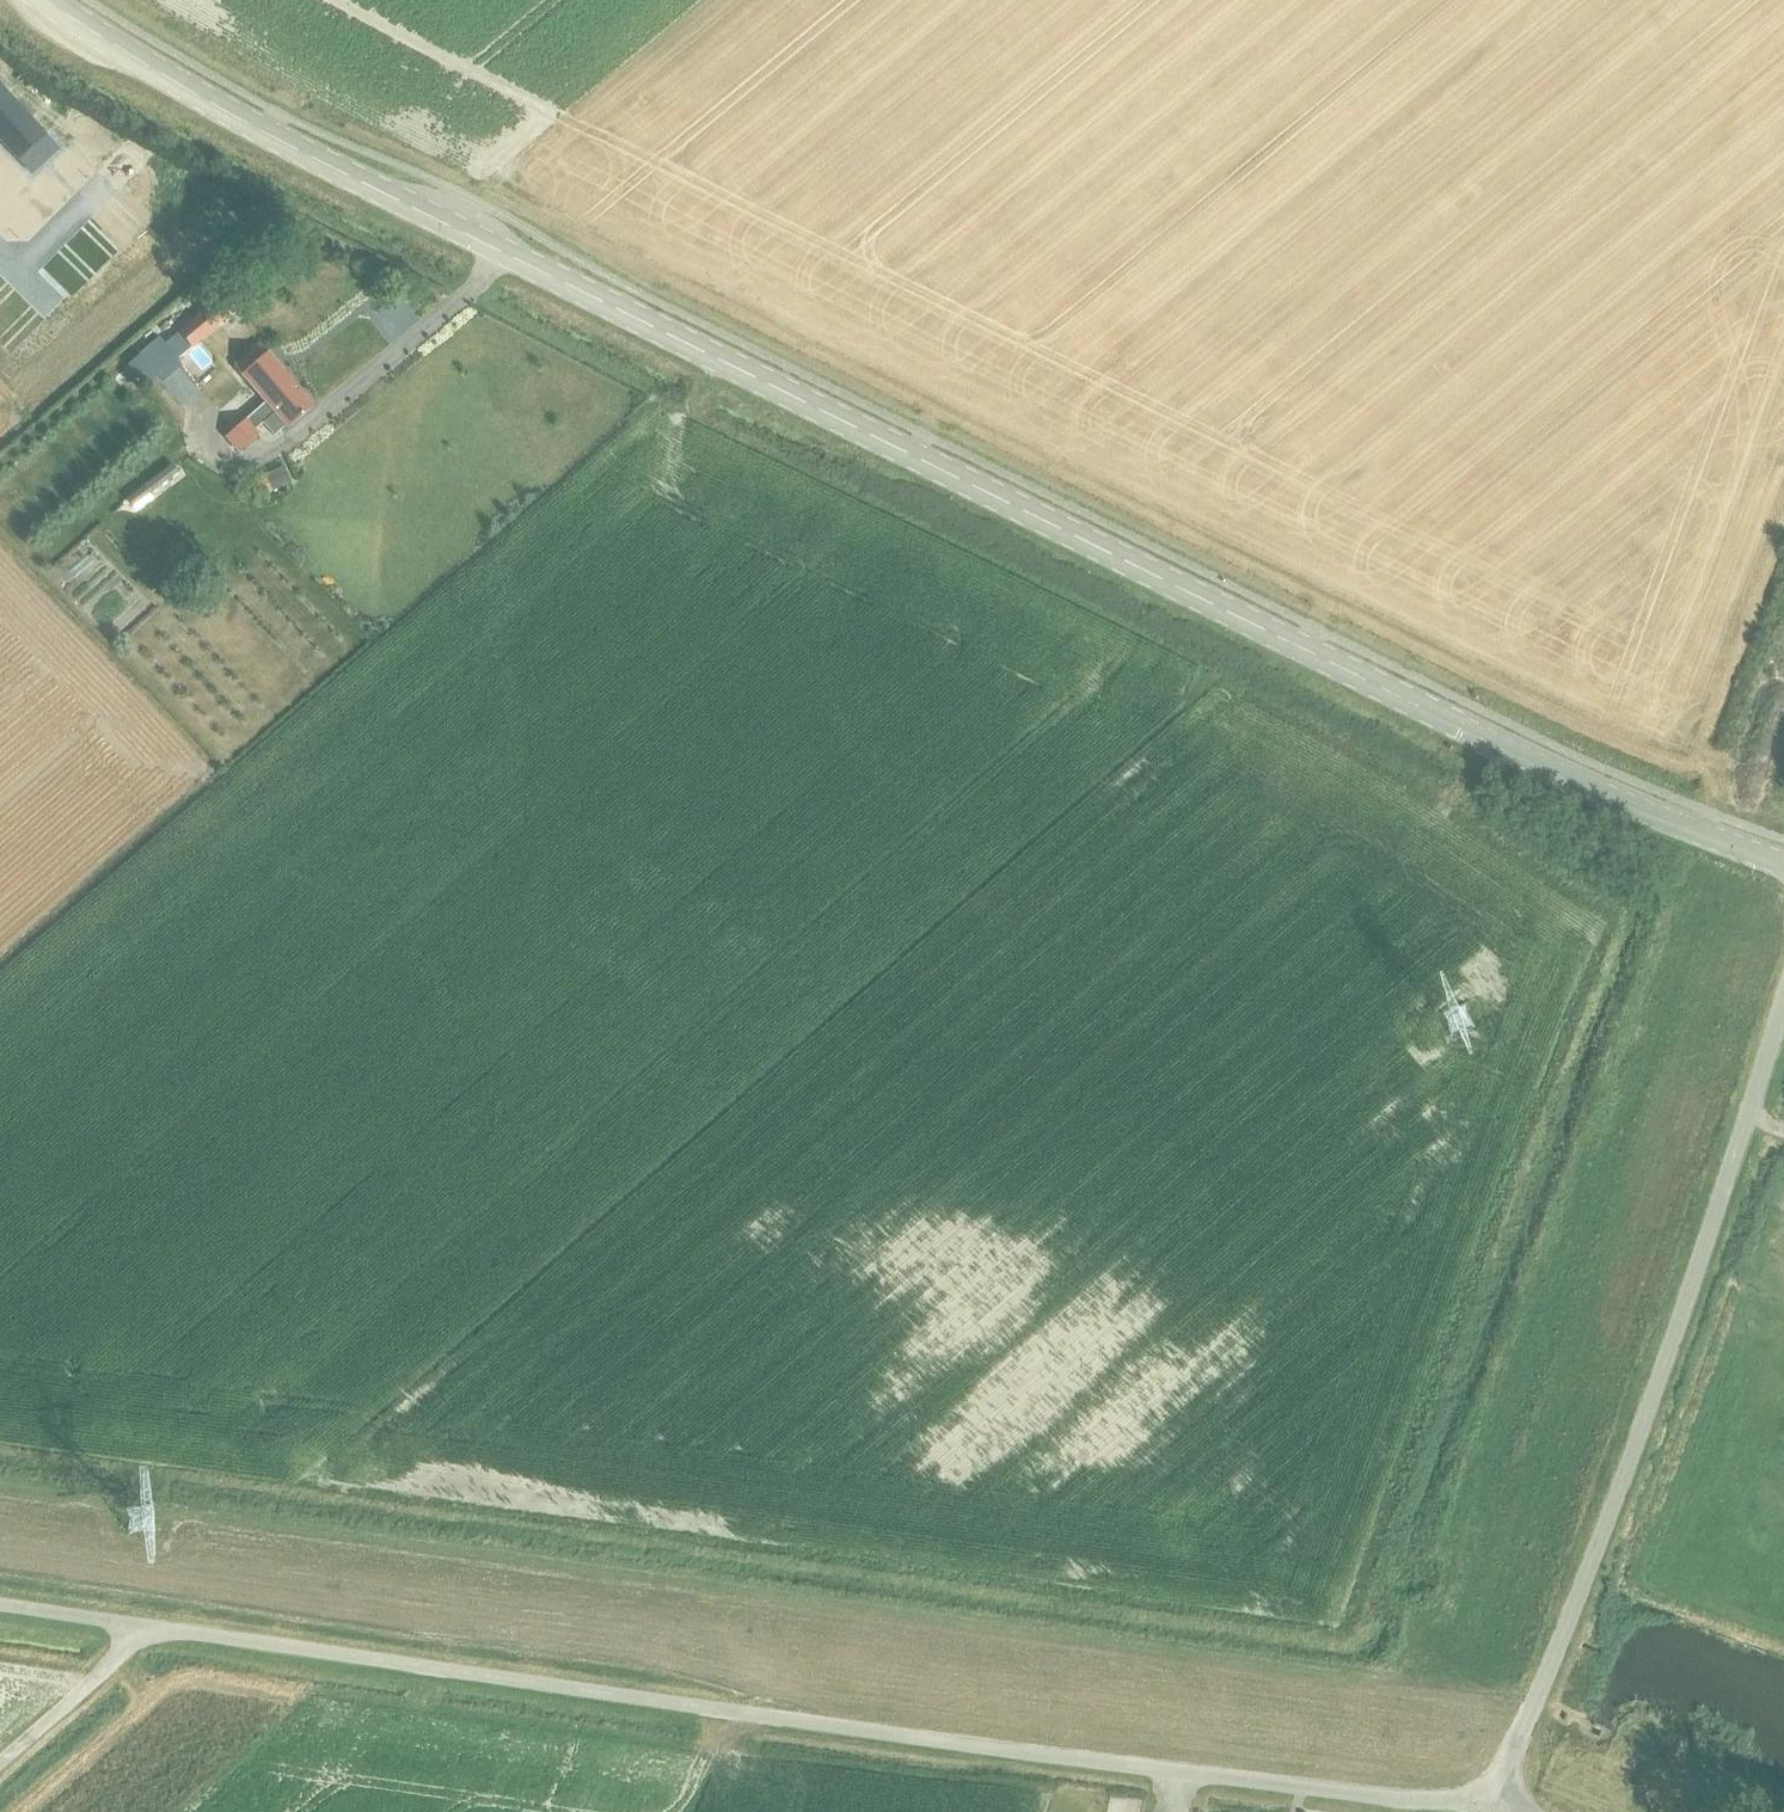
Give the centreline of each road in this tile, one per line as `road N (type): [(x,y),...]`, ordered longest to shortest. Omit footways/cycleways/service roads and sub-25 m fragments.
road 1 (secondary): [(1783,863),(1633,807),(363,188),(43,0)]
road 2 (unclassified): [(1493,1808),(983,1750),(125,1624)]
road 3 (unclassified): [(1493,1808),(1783,998)]
road 4 (unclassified): [(0,1760),(120,1653),(125,1624)]
road 5 (unclassified): [(125,1624),(0,1605)]

